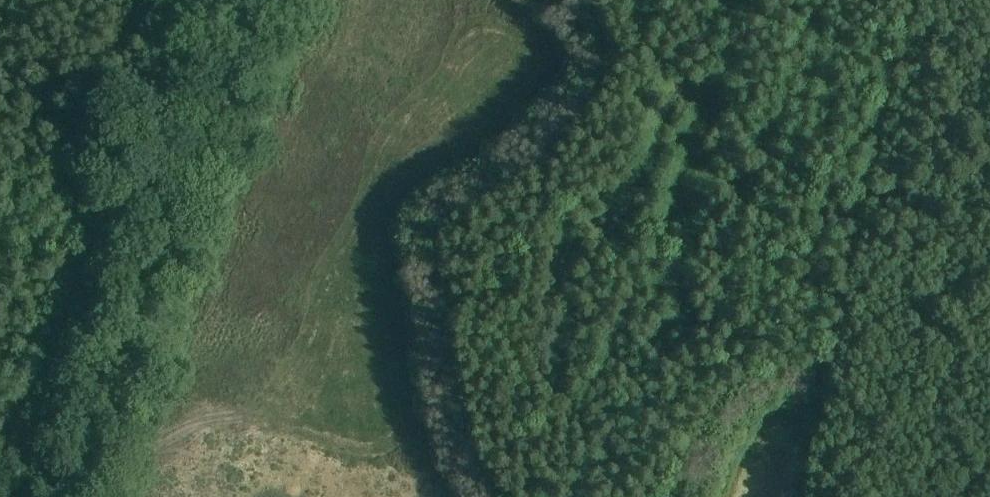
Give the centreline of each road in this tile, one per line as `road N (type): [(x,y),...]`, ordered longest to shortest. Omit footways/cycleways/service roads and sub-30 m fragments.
road 1 (track): [(265,0),(82,496)]

